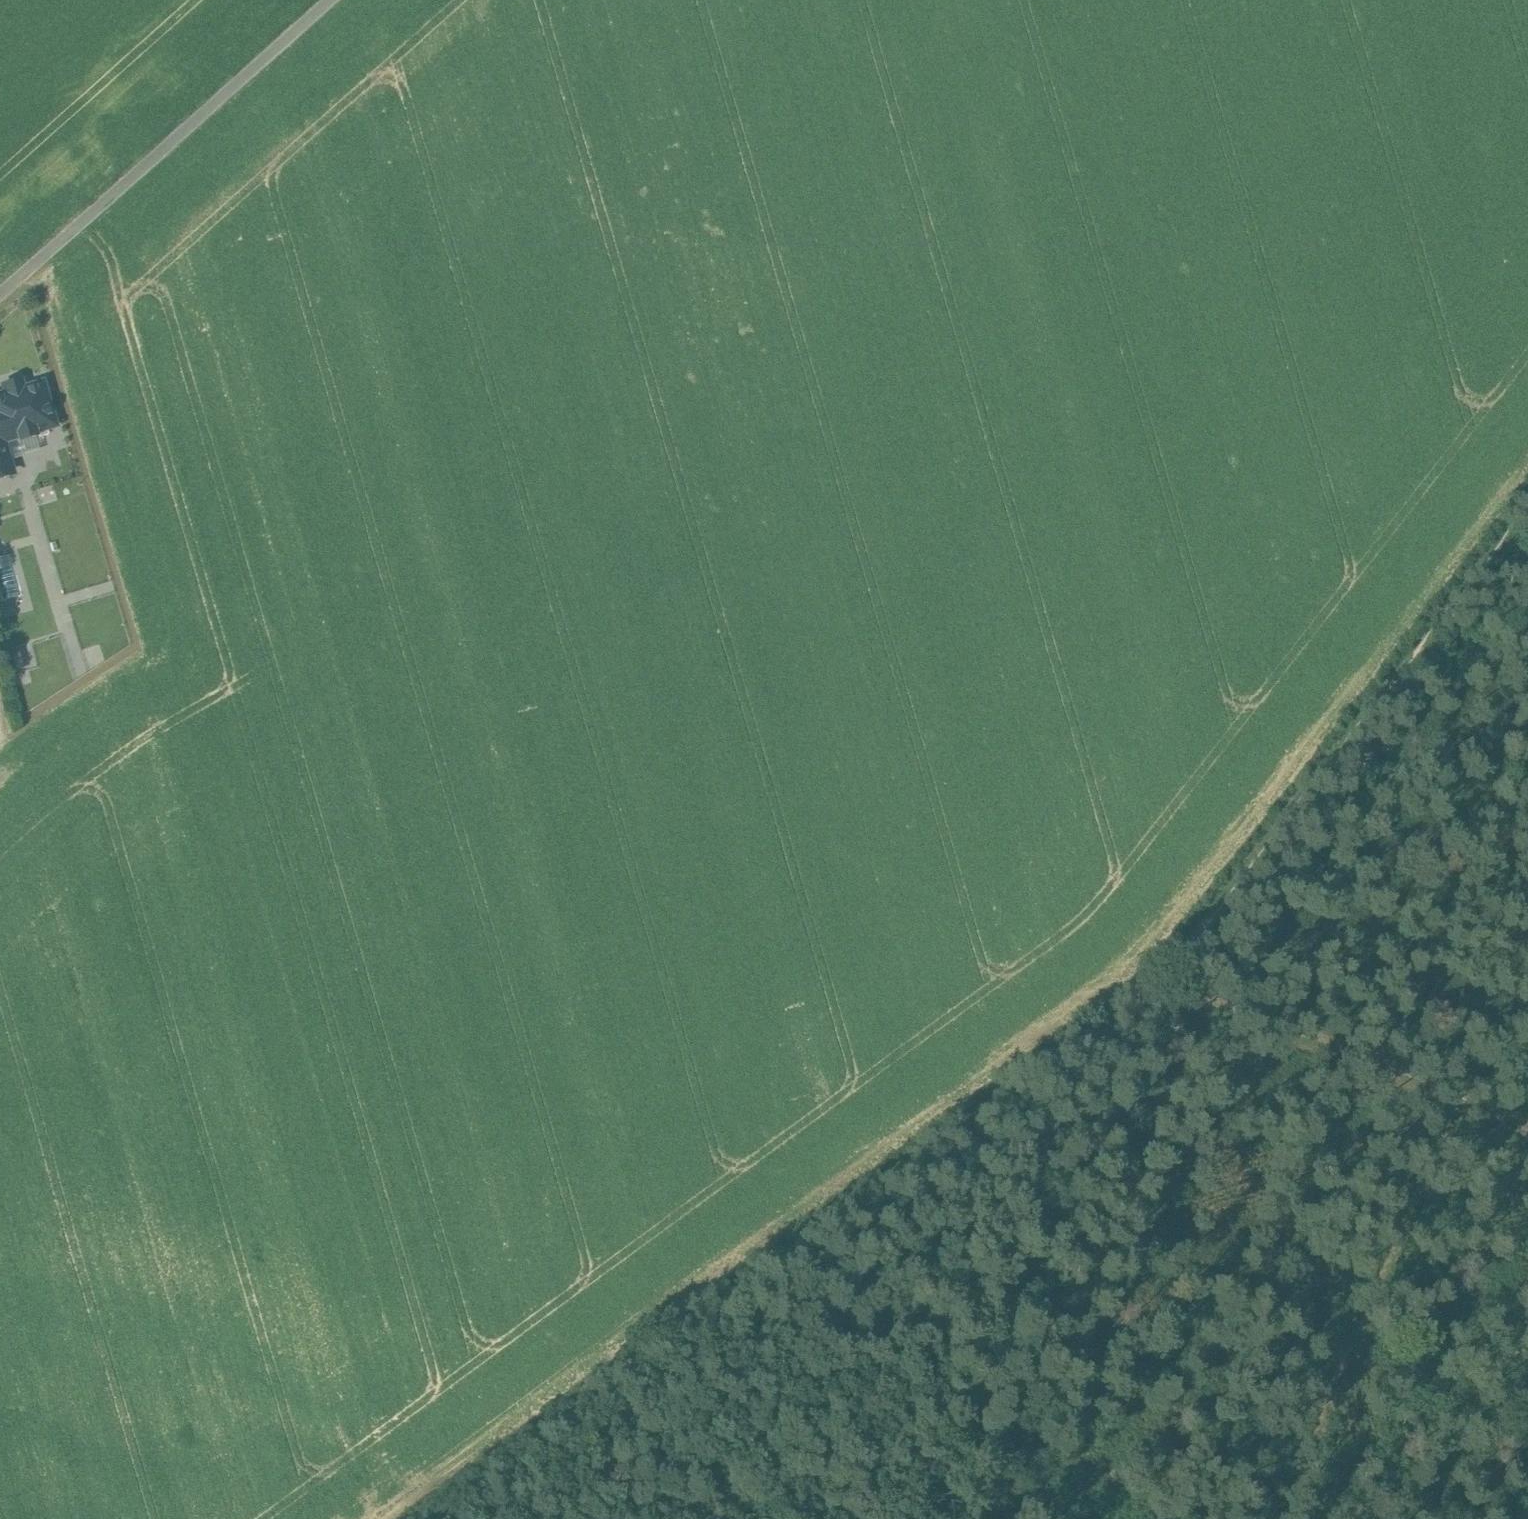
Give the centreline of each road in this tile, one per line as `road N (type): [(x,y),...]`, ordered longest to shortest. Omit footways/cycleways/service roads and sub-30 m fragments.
road 1 (track): [(426,1518),(1164,984),(1527,514)]
road 2 (unclassified): [(0,290),(317,0)]
road 3 (track): [(1527,1128),(1164,984)]

